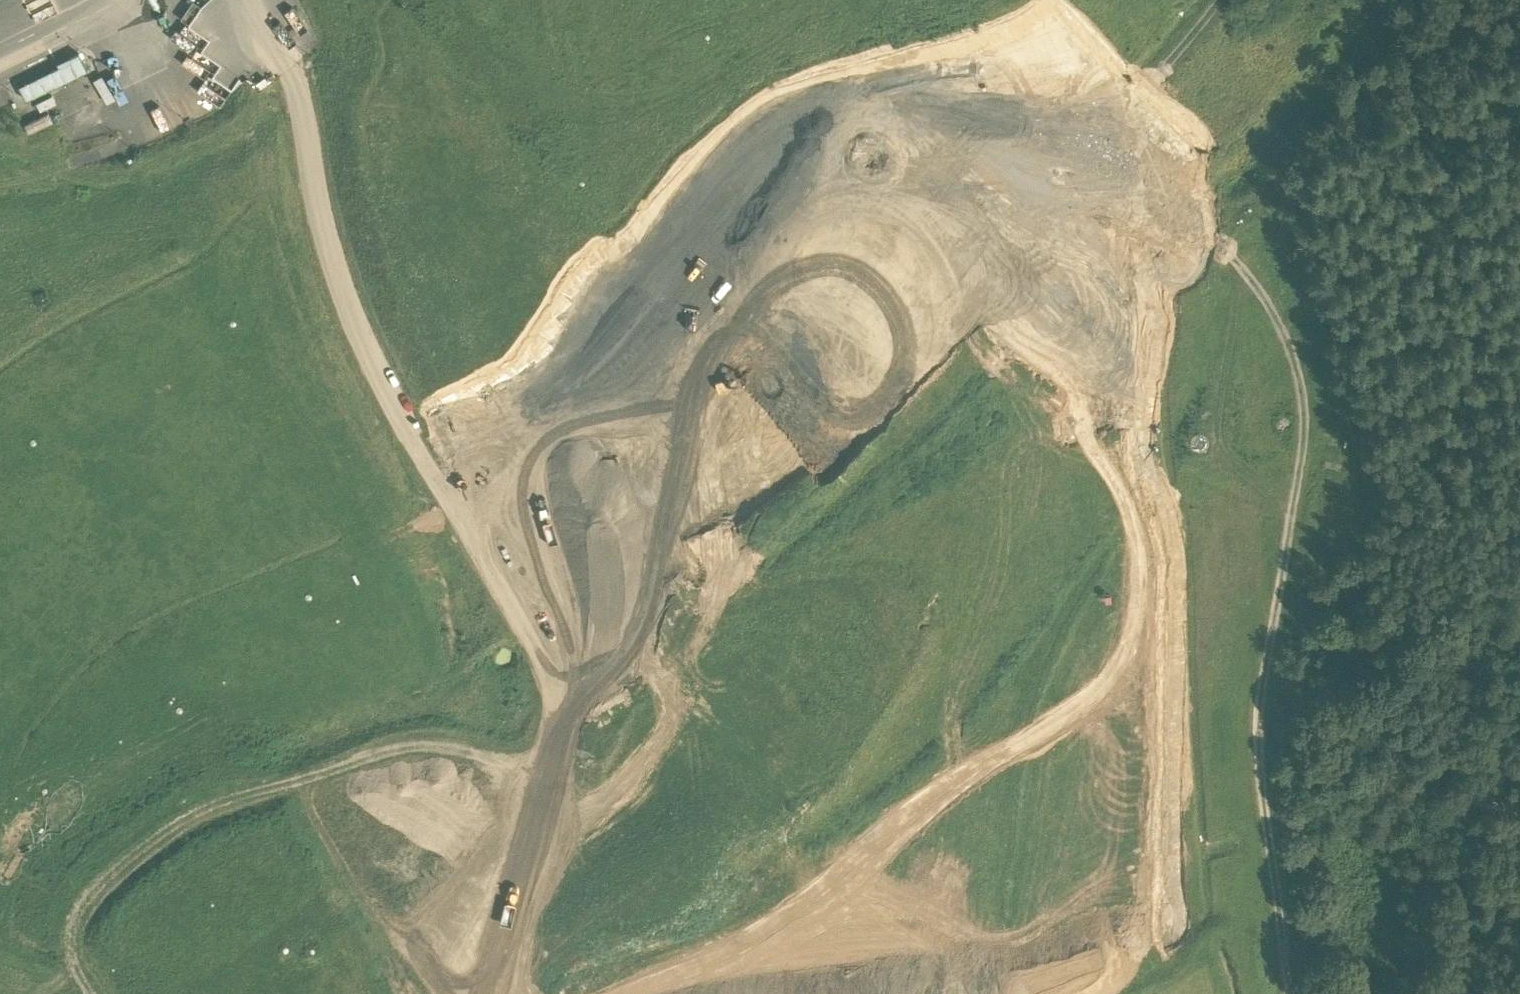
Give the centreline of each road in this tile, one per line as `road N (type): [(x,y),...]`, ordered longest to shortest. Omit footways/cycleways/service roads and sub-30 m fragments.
road 1 (track): [(250,0),(292,77),(332,274),(383,385),(502,583),(561,711),(546,754),(471,761),(372,757),(216,812),(123,855),(67,941),(103,993)]
road 2 (track): [(1218,0),(1121,115),(1118,155),(1128,181),(1239,257),(1258,281),(1293,347),(1303,391),(1258,734),(1291,993)]
road 3 (track): [(474,993),(543,790),(546,754)]
road 4 (track): [(118,0),(88,28),(0,71)]

